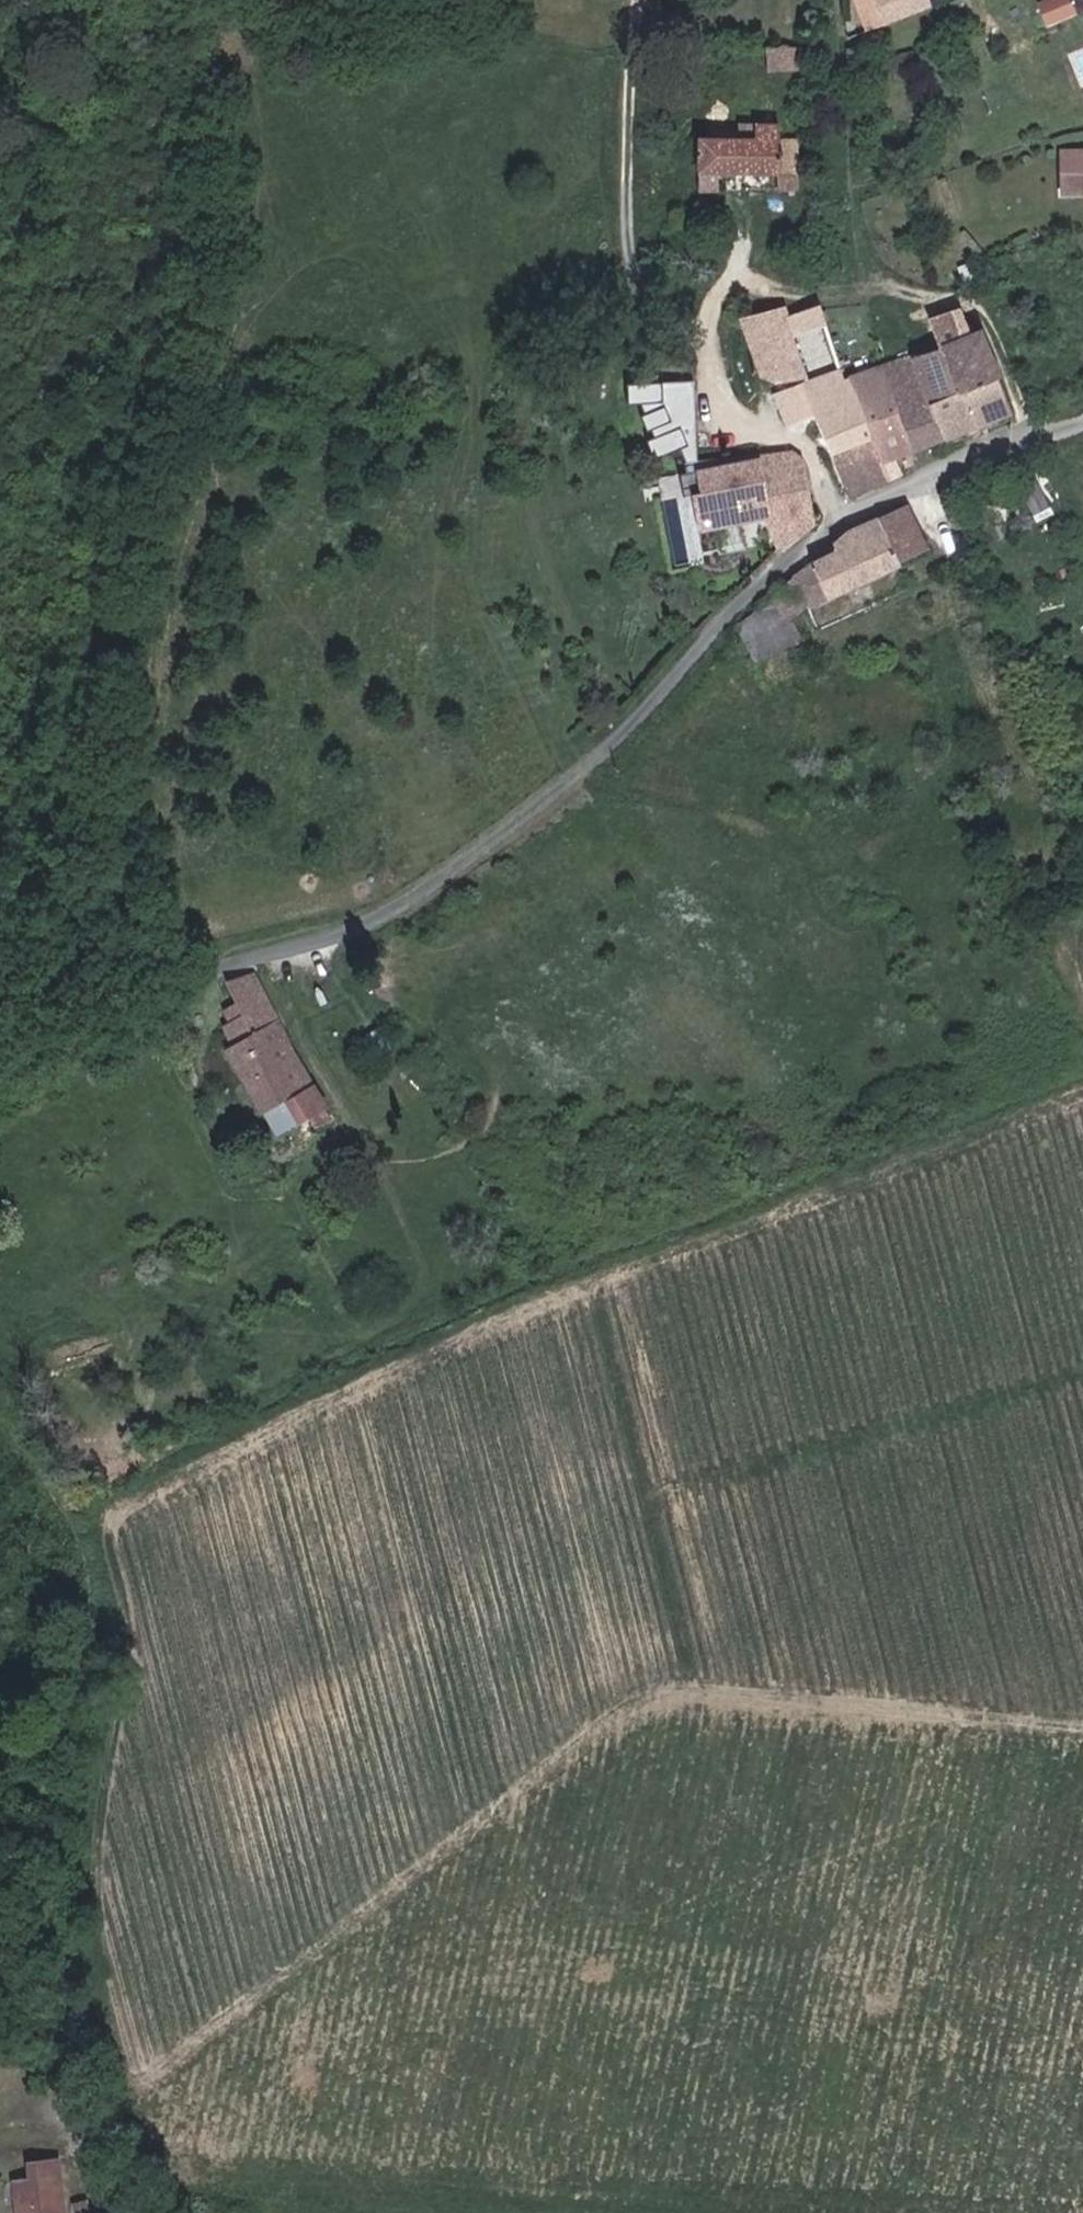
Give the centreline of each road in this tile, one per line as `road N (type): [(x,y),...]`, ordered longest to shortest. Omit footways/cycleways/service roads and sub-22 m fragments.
road 1 (track): [(1082,1085),(592,1289),(112,1531),(143,1684),(102,1879),(108,2108)]
road 2 (track): [(138,2212),(108,2108),(658,1688),(1082,1729)]
road 3 (unclassified): [(845,522),(729,618),(576,779),(482,847),(344,931),(193,977)]
road 4 (residential): [(845,522),(821,458),(754,419),(715,363),(716,316),(741,282)]
road 5 (track): [(874,291),(846,0)]
road 6 (unclassified): [(874,291),(980,309),(1033,436)]
road 7 (unclassified): [(1033,436),(845,522)]

